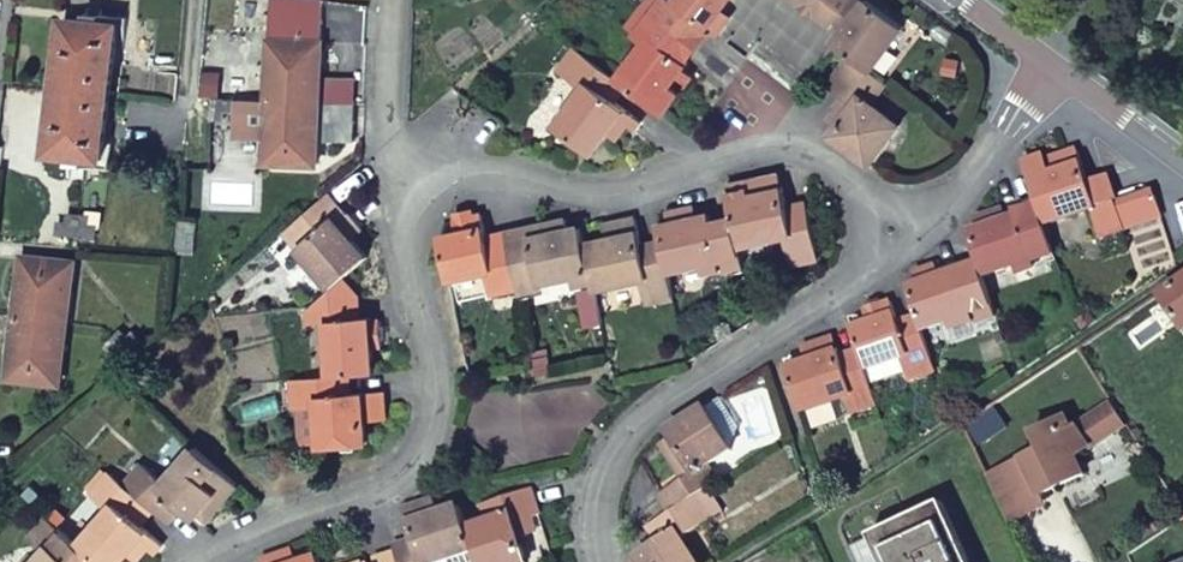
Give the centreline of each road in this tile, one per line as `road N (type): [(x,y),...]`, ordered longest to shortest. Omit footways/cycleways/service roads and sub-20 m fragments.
road 1 (residential): [(393,165),(597,192),(765,149),(816,157),(907,231)]
road 2 (residential): [(232,561),(374,490),(434,446),(393,165)]
road 3 (residential): [(610,561),(599,507),(649,420),(770,341),(907,231)]
road 4 (residential): [(907,231),(1051,72)]
road 5 (residential): [(393,165),(399,0)]
road 6 (residential): [(1051,72),(1182,163)]
road 7 (residential): [(953,0),(1051,72)]

